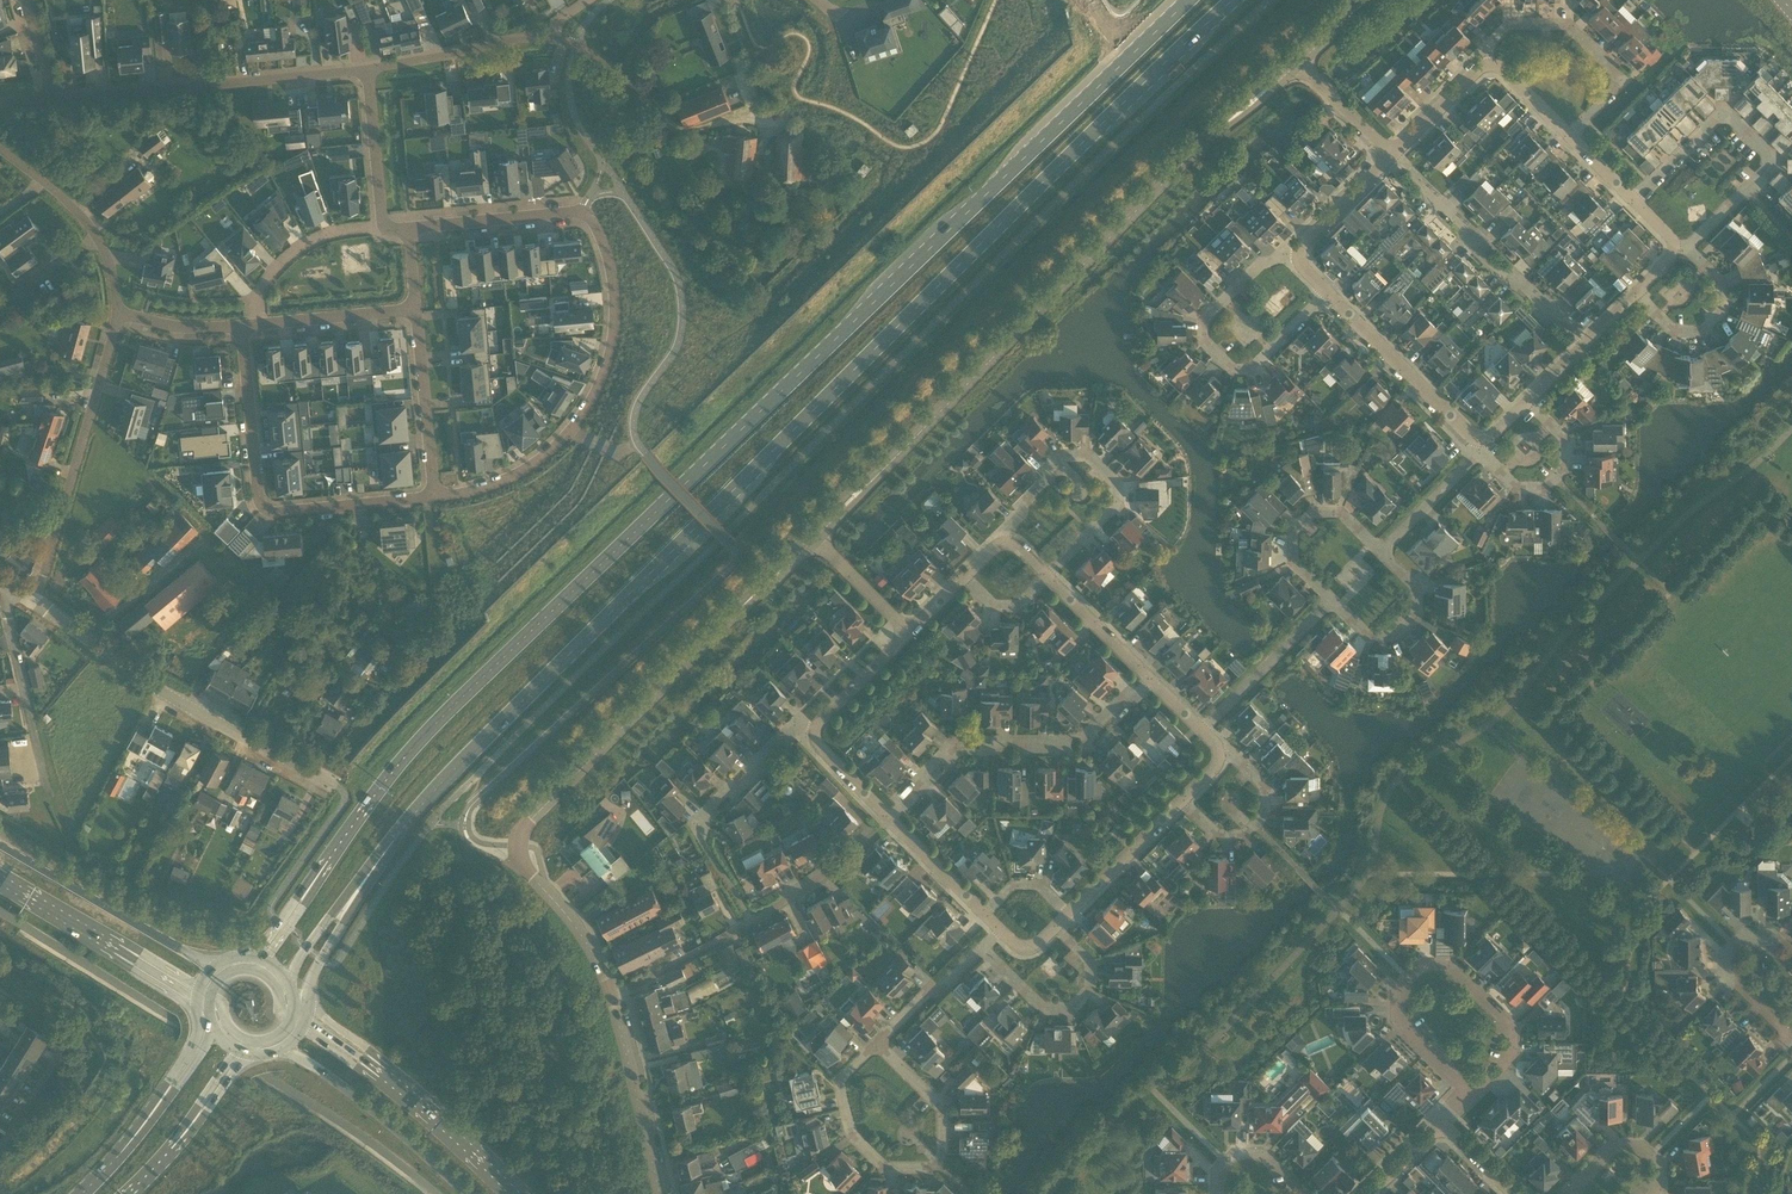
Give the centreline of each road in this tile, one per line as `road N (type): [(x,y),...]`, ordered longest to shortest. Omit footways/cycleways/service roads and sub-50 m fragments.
road 1 (primary): [(353,895),(452,774),(627,594),(1237,0)]
road 2 (primary): [(1189,0),(460,699),(307,893)]
road 3 (residential): [(434,496),(500,483),(570,432),(613,345),(614,294),(593,224),(578,213),(408,229)]
road 4 (tertiary): [(612,995),(583,935),(529,871),(520,841),(753,596)]
road 5 (tertiary): [(870,480),(1236,114)]
road 6 (residential): [(243,327),(266,510),(434,496)]
road 7 (residential): [(337,785),(186,709),(37,606)]
road 8 (unclassified): [(369,68),(53,96)]
road 9 (residential): [(888,819),(954,750),(1085,739),(1150,679)]
road 10 (residential): [(612,995),(801,889),(877,829)]
road 11 (residential): [(1471,1094),(1399,1018),(1398,990),(1408,976),(1423,964),(1450,966),(1508,1025),(1505,1056)]
road 12 (residential): [(1689,247),(1766,167),(1765,154),(1732,119),(1712,118),(1633,199)]
road 13 (residential): [(1296,258),(1261,262),(1203,320),(1203,339),(1232,367),(1253,367),(1327,293)]
road 14 (residential): [(37,606),(115,318)]
road 15 (residential): [(1046,575),(1118,502),(1118,482),(1087,455),(1062,456),(1005,541)]
road 16 (residential): [(1581,347),(1387,156)]
road 17 (residential): [(876,1044),(840,1078),(851,1135),(885,1168),(929,1168),(942,1155),(941,1108)]
road 18 (residential): [(1569,136),(1612,92),(1614,73),(1564,23),(1513,25),(1488,48),(1485,66)]
road 19 (primary): [(220,964),(0,844)]
road 20 (tertiary): [(287,1044),(465,1193)]
road 21 (residential): [(1327,293),(1480,448)]
road 22 (residential): [(983,948),(1043,1009),(1069,1009),(1090,989),(1089,960),(1055,927)]
road 23 (residential): [(115,318),(115,289),(89,227),(0,146)]
road 24 (residential): [(46,787),(7,616),(9,587)]
road 25 (tertiary): [(661,1193),(612,995)]
road 26 (residential): [(1480,448),(1519,488),(1543,489),(1555,480),(1566,466),(1565,439),(1526,402)]
road 27 (residential): [(1331,599),(1294,563),(1293,532),(1312,513),(1340,513),(1379,552)]
road 28 (unclassified): [(554,38),(514,36),(369,68)]
road 29 (residential): [(1379,552),(1415,586),(1415,617),(1395,635),(1368,635),(1331,599)]
road 30 (residential): [(1791,968),(1767,942),(1738,942),(1730,953),(1733,979),(1791,1036)]
road 31 (residential): [(1689,247),(1723,284),(1722,309),(1702,329),(1674,330),(1635,293)]
road 32 (residential): [(414,312),(434,496)]
road 33 (tertiary): [(512,1193),(376,1069)]
road 34 (residential): [(1182,801),(1216,833),(1243,834),(1264,813),(1261,785),(1219,756)]
road 35 (residential): [(1203,729),(1331,599)]
road 36 (residential): [(255,326),(256,299),(281,260),(326,236),(382,230)]
road 37 (residential): [(698,834),(699,812),(784,730),(808,732)]
road 38 (residential): [(382,230),(369,68)]
road 39 (residential): [(1182,801),(1067,915)]
road 40 (residential): [(255,326),(414,312)]
road 41 (residential): [(1046,575),(1150,679)]
road 42 (residential): [(1379,552),(1480,448)]
road 43 (residential): [(876,1044),(983,948)]
road 44 (residential): [(808,732),(908,632)]
road 45 (primary): [(0,879),(119,950)]
road 46 (residential): [(1565,1193),(1614,1148),(1647,1156),(1656,1193)]
road 47 (residential): [(1387,156),(1304,237),(1296,258)]
road 48 (residential): [(986,915),(888,819)]
road 49 (residential): [(1485,66),(1387,156)]
road 50 (residential): [(1304,1193),(1254,1153),(1224,1160),(1215,1174),(1218,1193)]
road 51 (residential): [(908,632),(816,541)]
road 52 (residential): [(115,318),(171,328),(243,327)]
road 53 (primary): [(165,1094),(87,1193)]
road 54 (residential): [(1387,156),(1299,66)]
road 55 (residential): [(0,1149),(68,1046)]
road 56 (primary): [(308,1006),(311,979),(353,895)]

